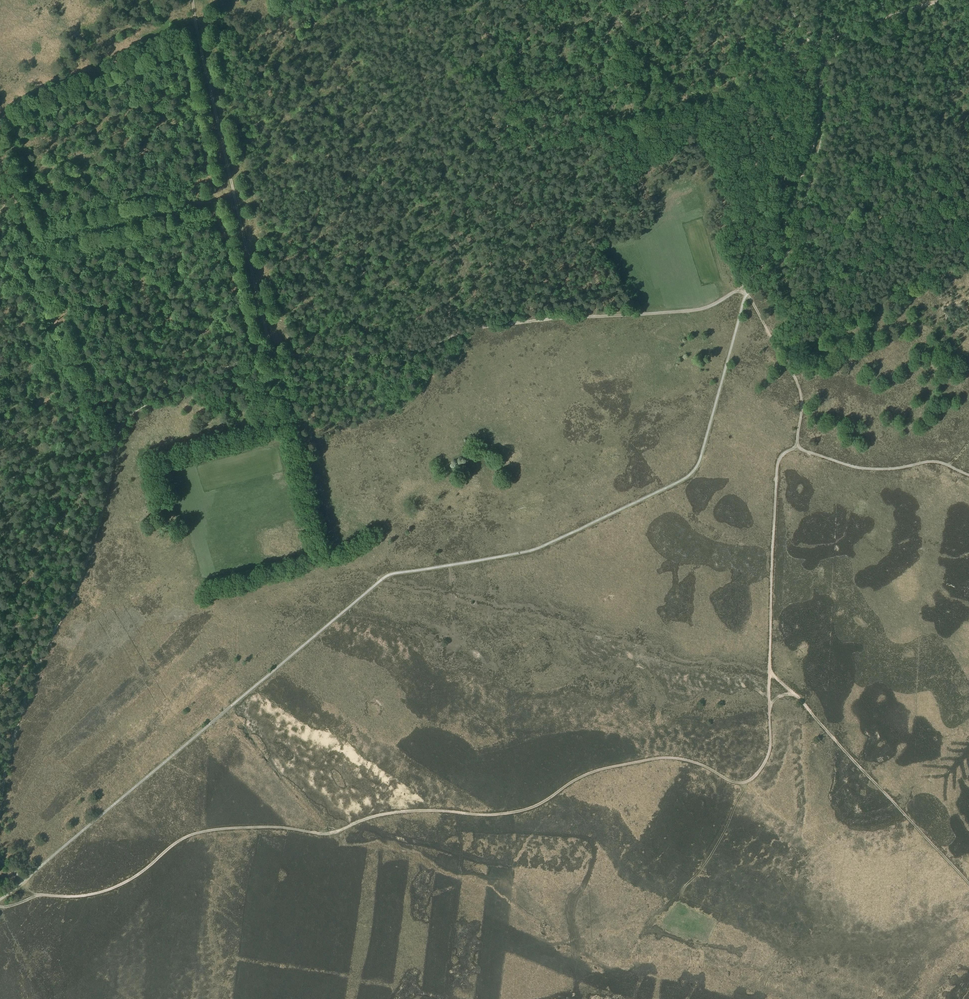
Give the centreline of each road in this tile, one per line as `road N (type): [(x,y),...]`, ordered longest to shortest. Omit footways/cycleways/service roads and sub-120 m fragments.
road 1 (track): [(736,290),(698,310),(548,319),(377,353),(259,354),(137,410),(122,426),(93,540),(22,708),(0,819)]
road 2 (track): [(275,355),(193,0)]
road 3 (track): [(115,445),(0,153)]
road 4 (track): [(769,671),(968,884)]
road 5 (track): [(0,118),(265,0)]
road 6 (track): [(796,449),(857,469),(935,461),(968,475)]
road 7 (track): [(945,0),(825,44)]
road 8 (track): [(266,329),(257,387),(283,427),(277,446)]

